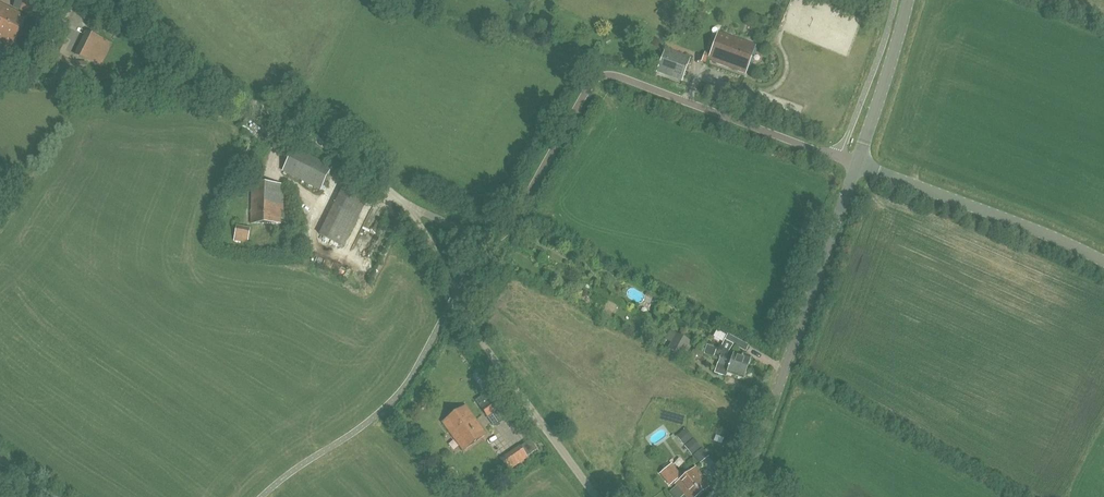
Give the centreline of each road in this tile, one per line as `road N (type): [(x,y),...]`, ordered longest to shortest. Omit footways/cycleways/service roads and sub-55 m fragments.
road 1 (unclassified): [(858,165),(613,76),(592,86),(500,238),(481,240),(413,211)]
road 2 (tertiary): [(741,496),(858,165)]
road 3 (unclassified): [(138,0),(218,83),(327,147),(413,211)]
road 4 (unclassified): [(1103,263),(858,165)]
road 5 (unclassified): [(597,496),(494,362),(455,293)]
road 6 (tertiary): [(858,165),(909,0)]

